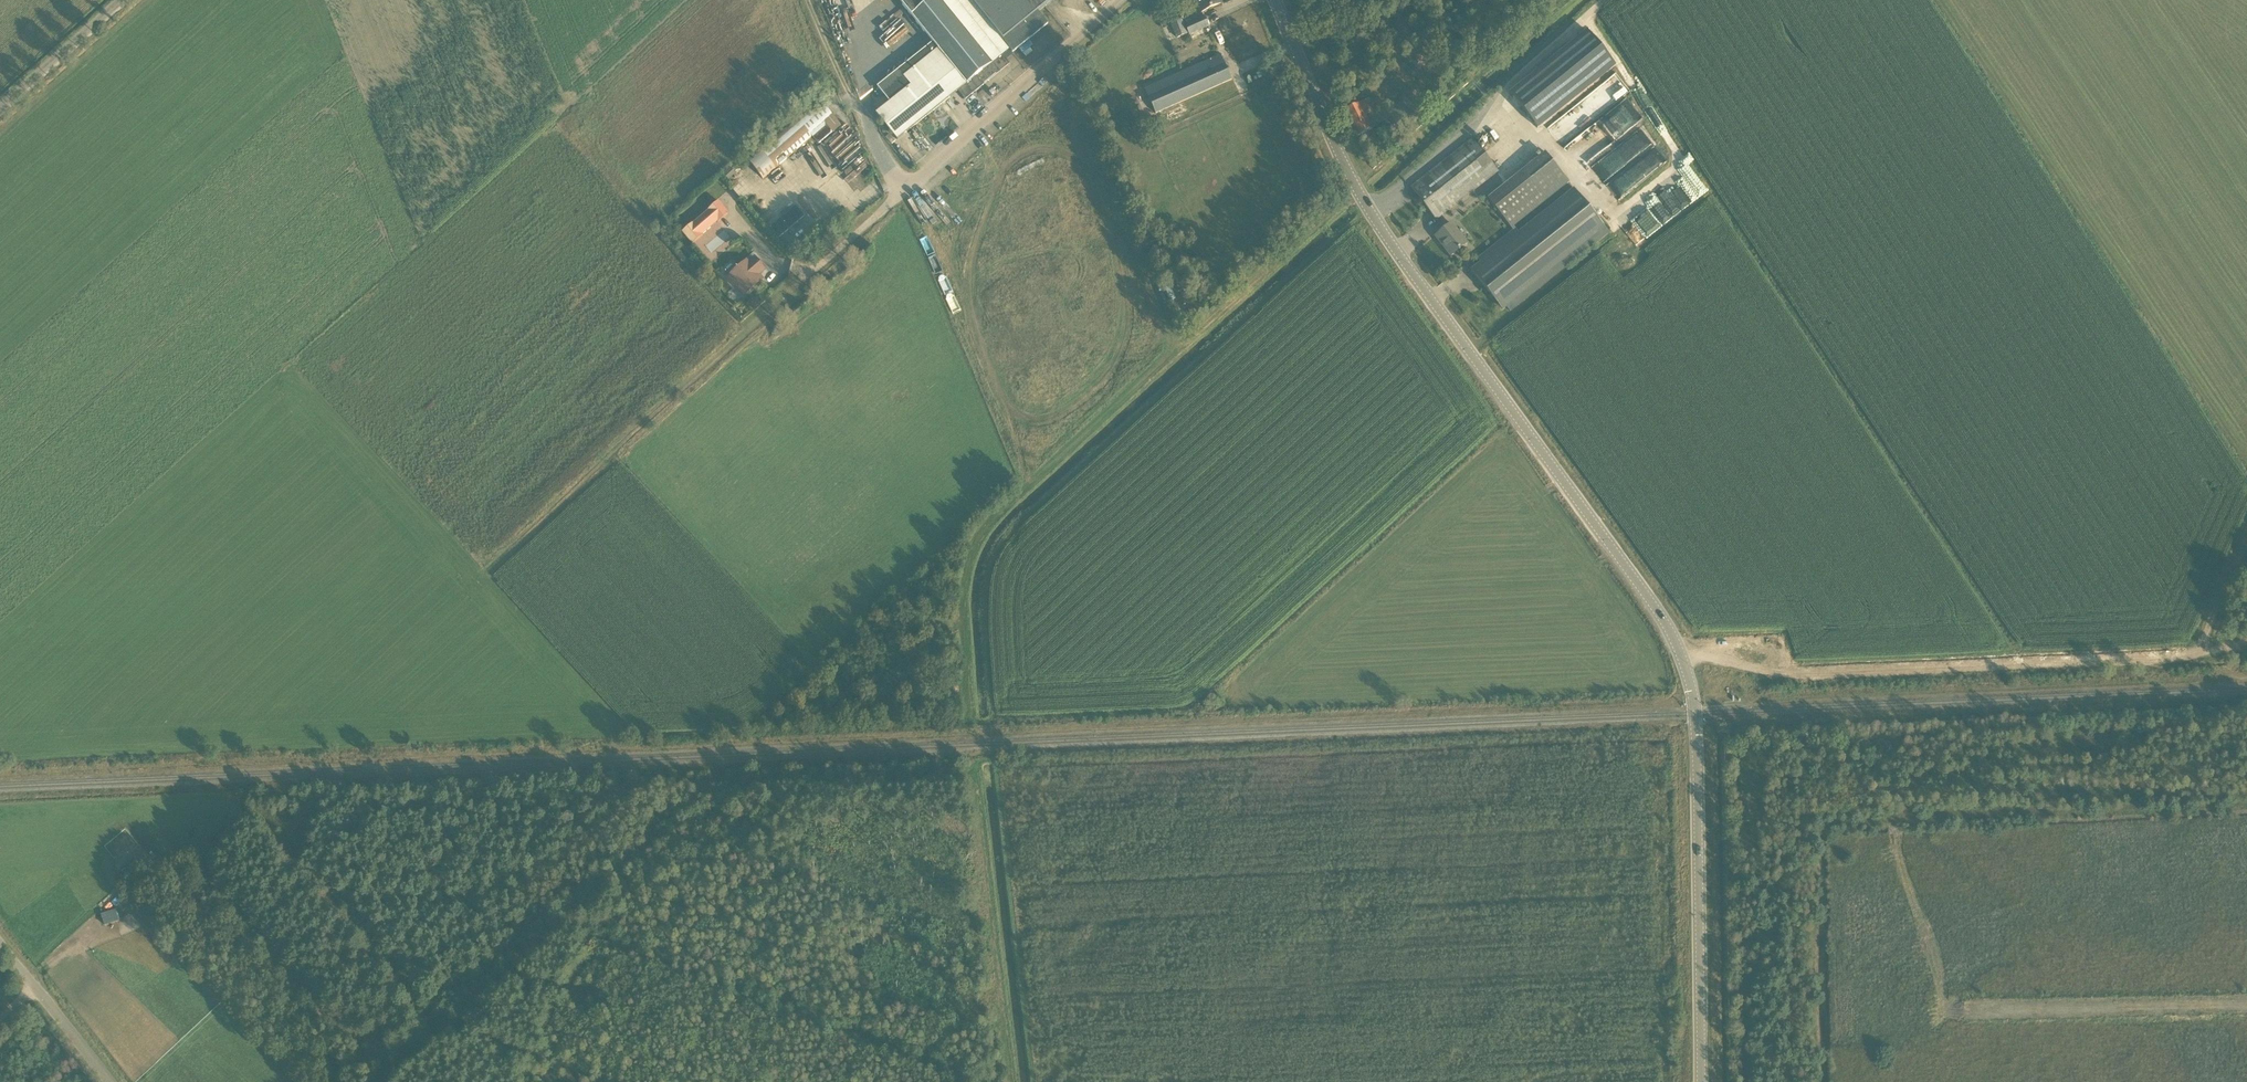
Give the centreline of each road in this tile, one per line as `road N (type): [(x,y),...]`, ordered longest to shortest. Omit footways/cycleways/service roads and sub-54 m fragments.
road 1 (tertiary): [(1701,1081),(1695,721),(1679,645),(1359,193),(1275,0)]
road 2 (track): [(1679,645),(1772,674),(2171,660),(2204,648),(2246,646)]
road 3 (track): [(492,565),(813,272)]
road 4 (unclassified): [(912,187),(1120,0)]
road 5 (track): [(814,0),(889,174),(912,187)]
road 6 (unclassified): [(110,1081),(0,942)]
road 7 (unclassified): [(0,106),(119,0)]

